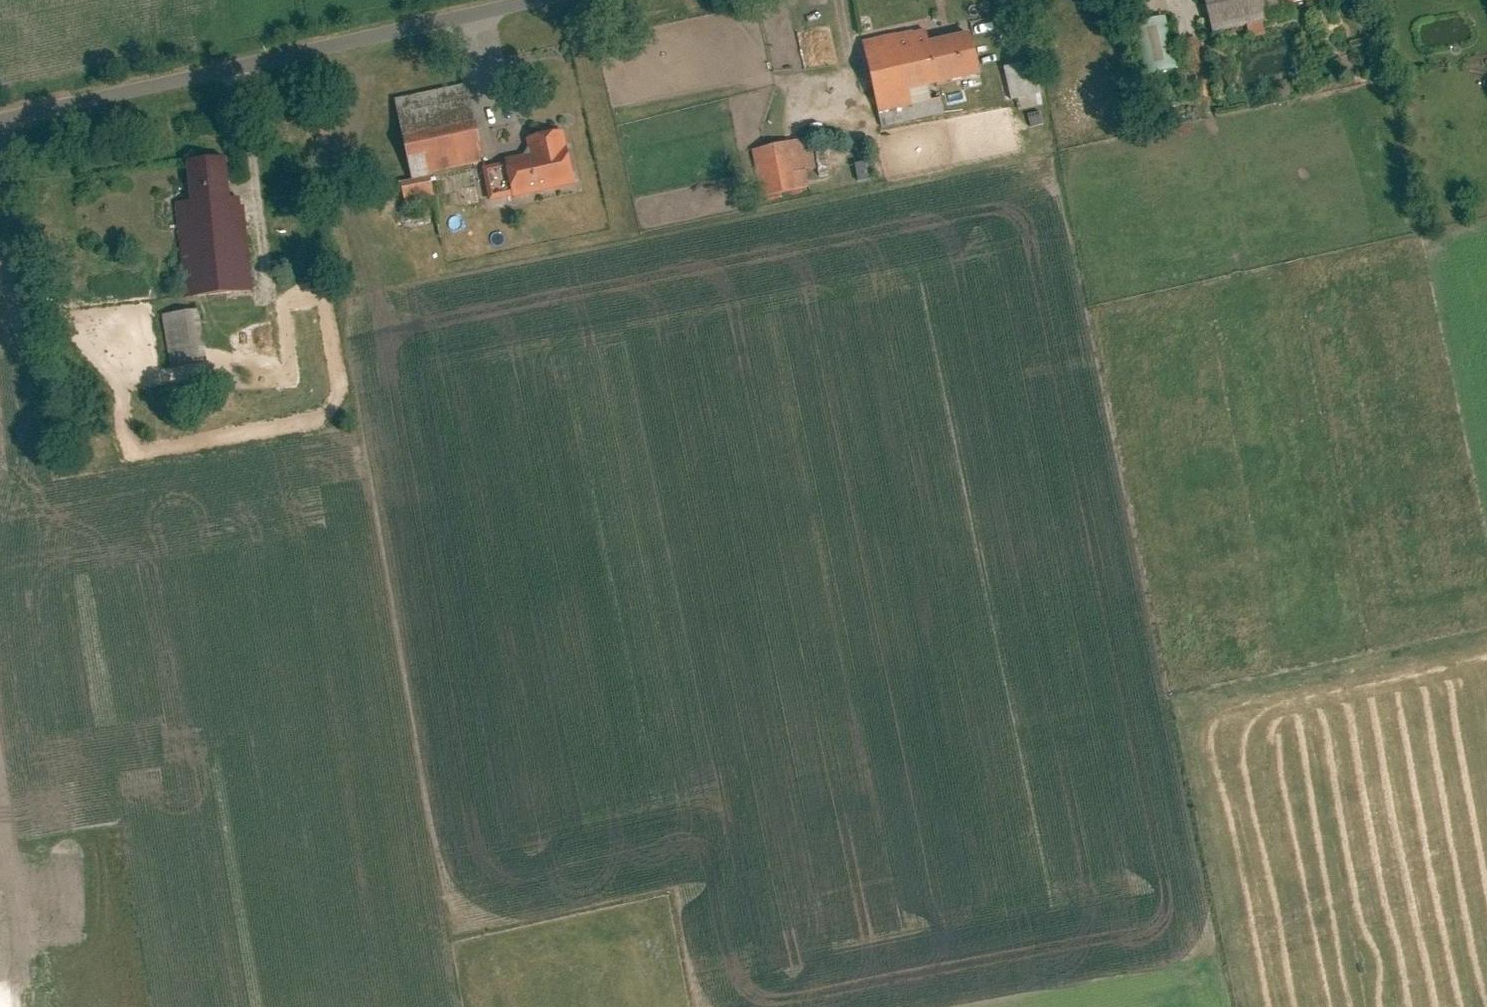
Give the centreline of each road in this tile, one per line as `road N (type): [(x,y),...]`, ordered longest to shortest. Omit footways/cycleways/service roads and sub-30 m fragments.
road 1 (unclassified): [(534,0),(0,117)]

